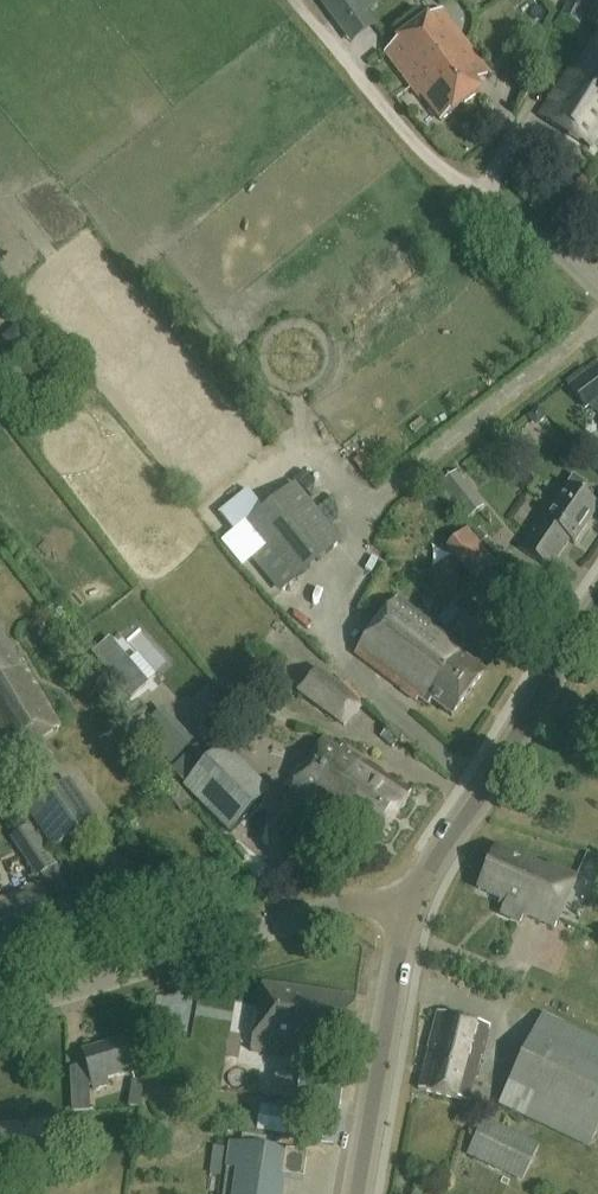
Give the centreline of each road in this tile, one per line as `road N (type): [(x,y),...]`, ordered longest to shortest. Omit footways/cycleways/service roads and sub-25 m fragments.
road 1 (unclassified): [(0,1011),(317,912),(410,910)]
road 2 (secondary): [(410,910),(597,592)]
road 3 (secondary): [(356,1193),(410,910)]
road 4 (unclassified): [(597,290),(480,191)]

